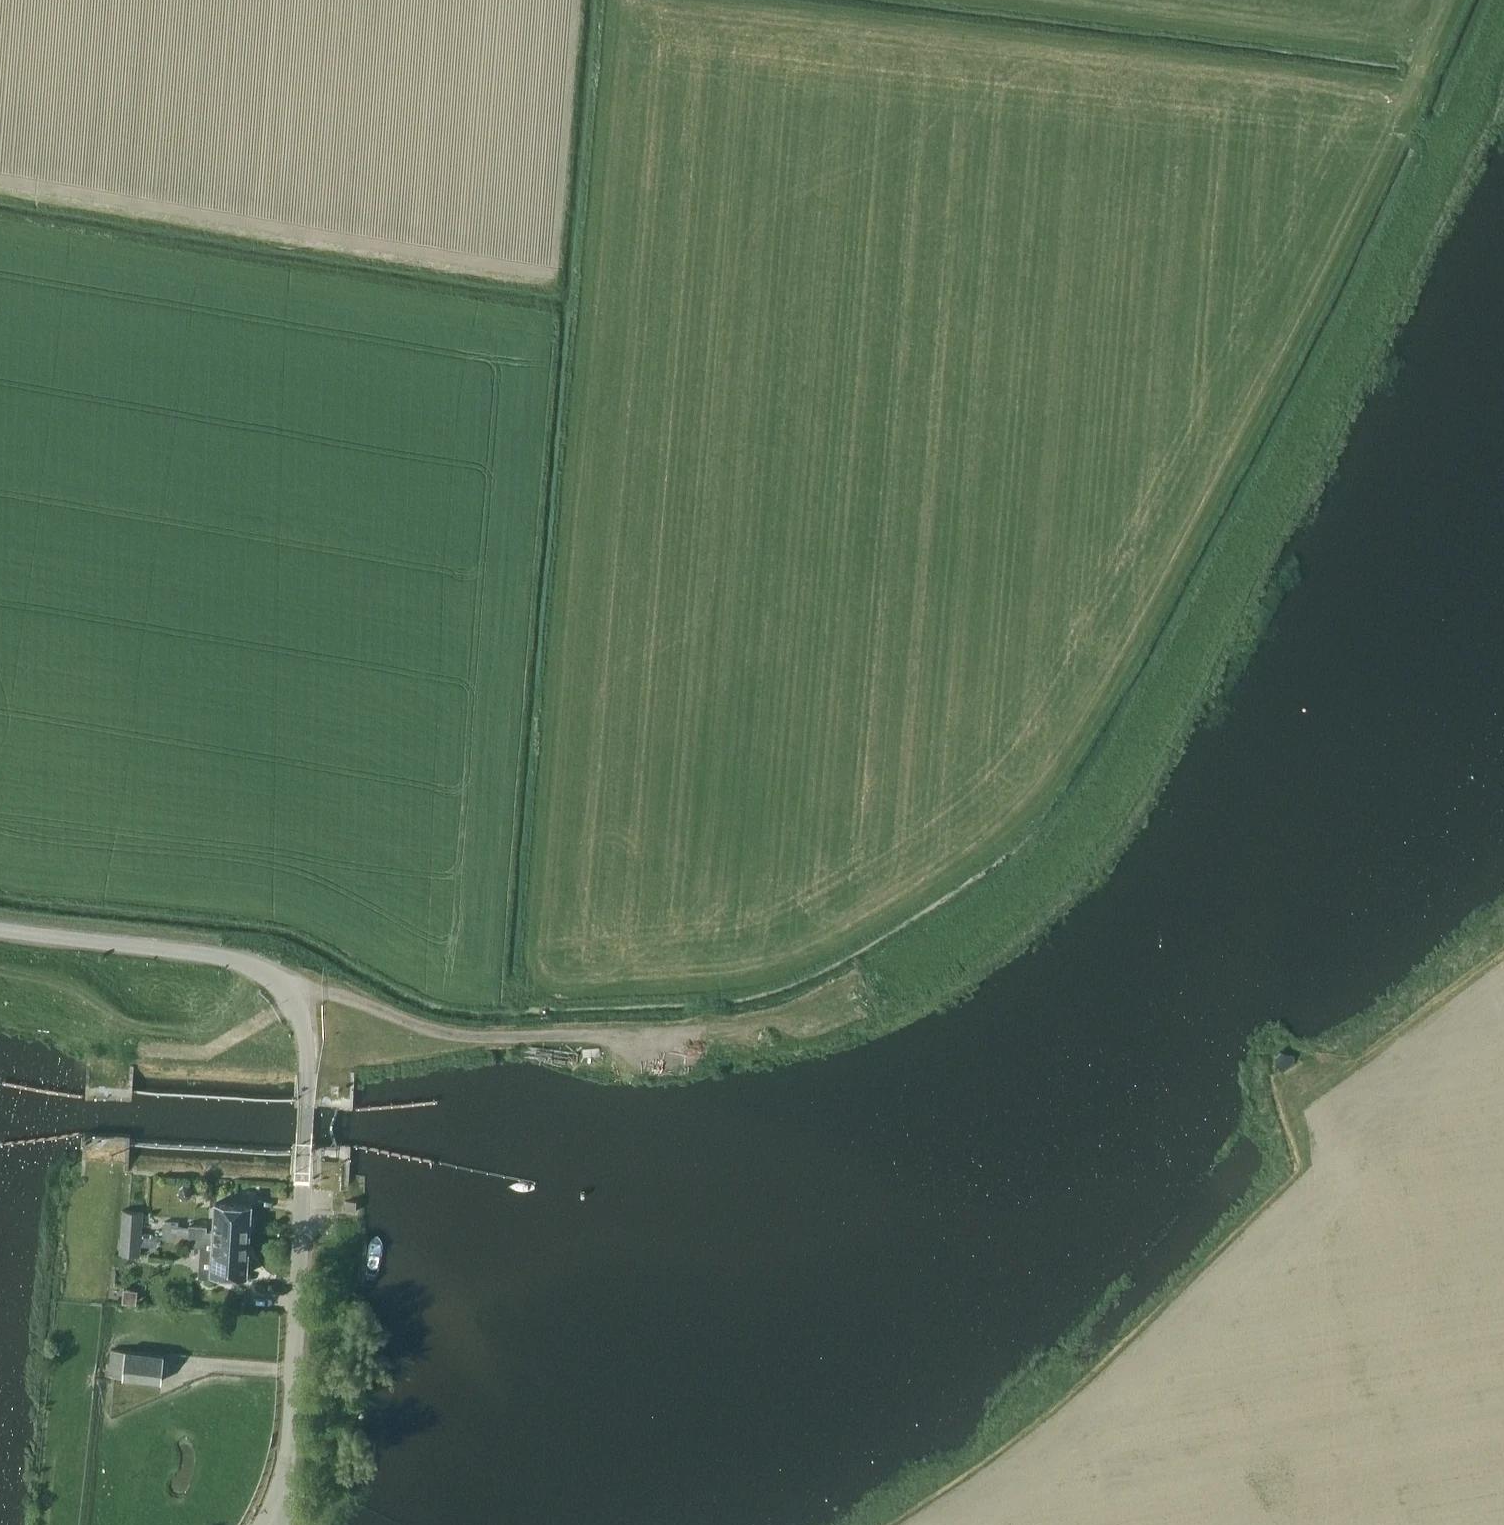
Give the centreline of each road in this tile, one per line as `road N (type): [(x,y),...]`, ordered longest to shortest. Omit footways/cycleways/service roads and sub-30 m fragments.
road 1 (tertiary): [(266,1524),(287,1454),(306,1091),(299,997),(267,967),(235,956),(0,927)]

